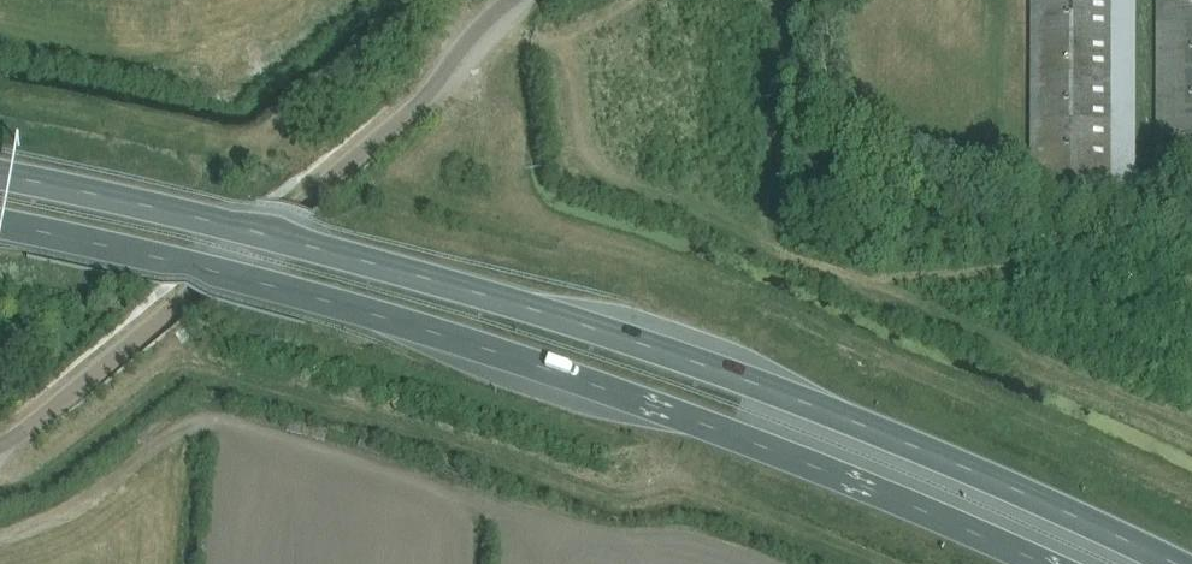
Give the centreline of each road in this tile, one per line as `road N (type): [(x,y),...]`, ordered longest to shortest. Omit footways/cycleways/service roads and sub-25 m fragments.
road 1 (trunk): [(1170,563),(818,407),(588,326),(246,227),(0,176)]
road 2 (trunk): [(0,224),(284,286),(436,331),(869,488),(1041,563)]
road 3 (unclassified): [(0,447),(410,111),(512,0)]

